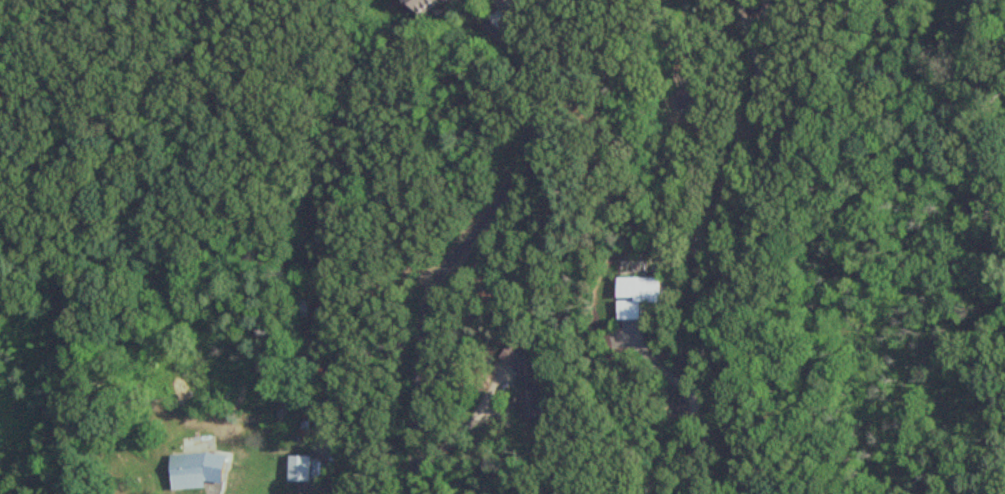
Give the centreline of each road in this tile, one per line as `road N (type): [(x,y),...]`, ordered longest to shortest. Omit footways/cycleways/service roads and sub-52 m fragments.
road 1 (residential): [(687,493),(690,386),(743,264),(767,171),(756,56),(765,0)]

